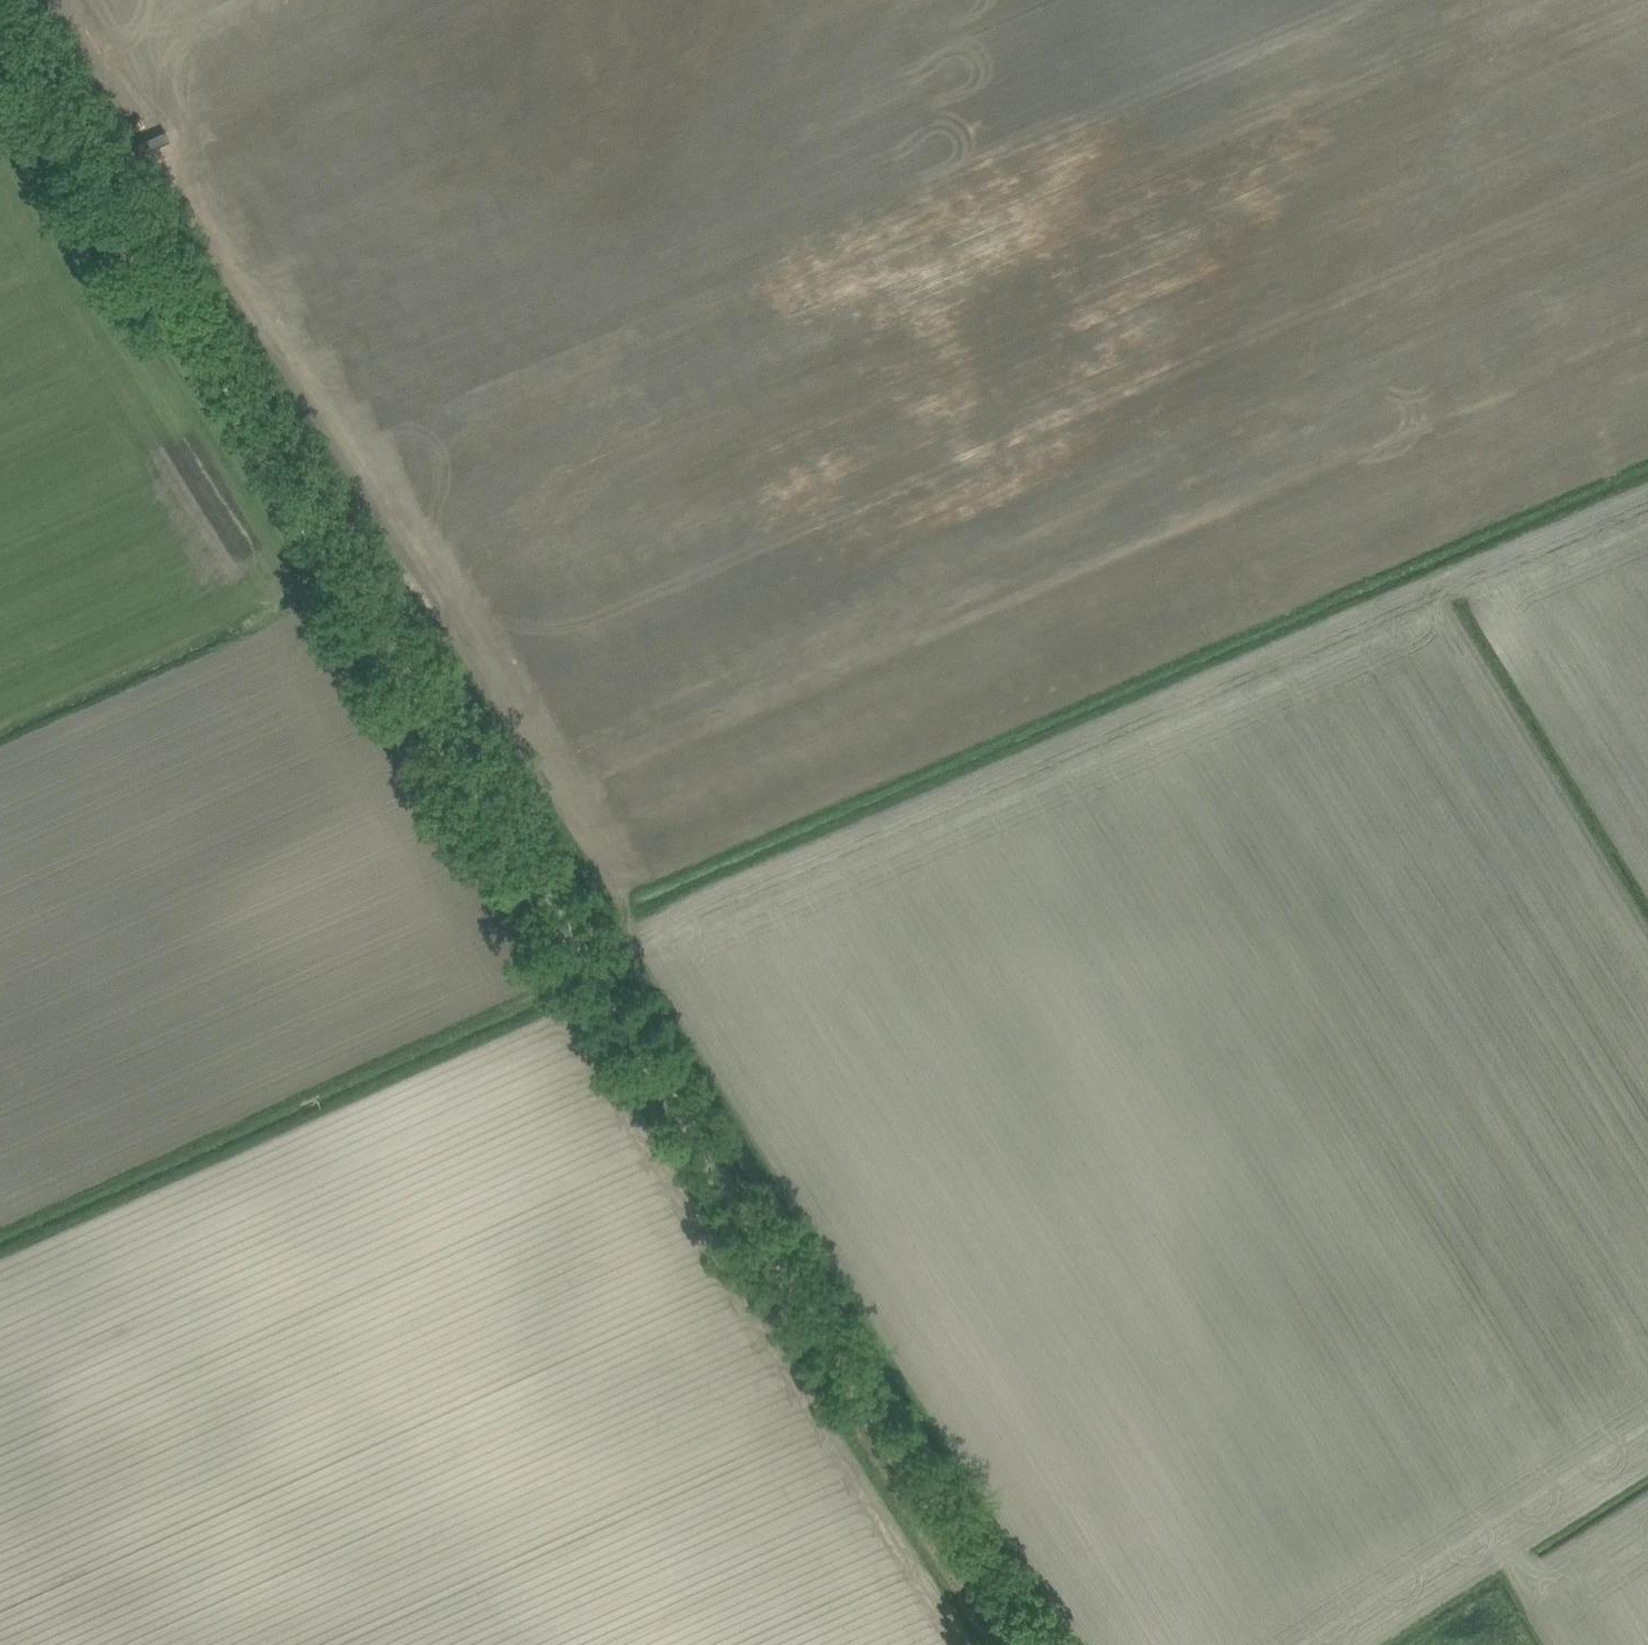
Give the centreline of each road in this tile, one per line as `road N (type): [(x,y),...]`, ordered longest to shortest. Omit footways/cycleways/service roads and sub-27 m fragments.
road 1 (track): [(1018,1644),(0,35)]

